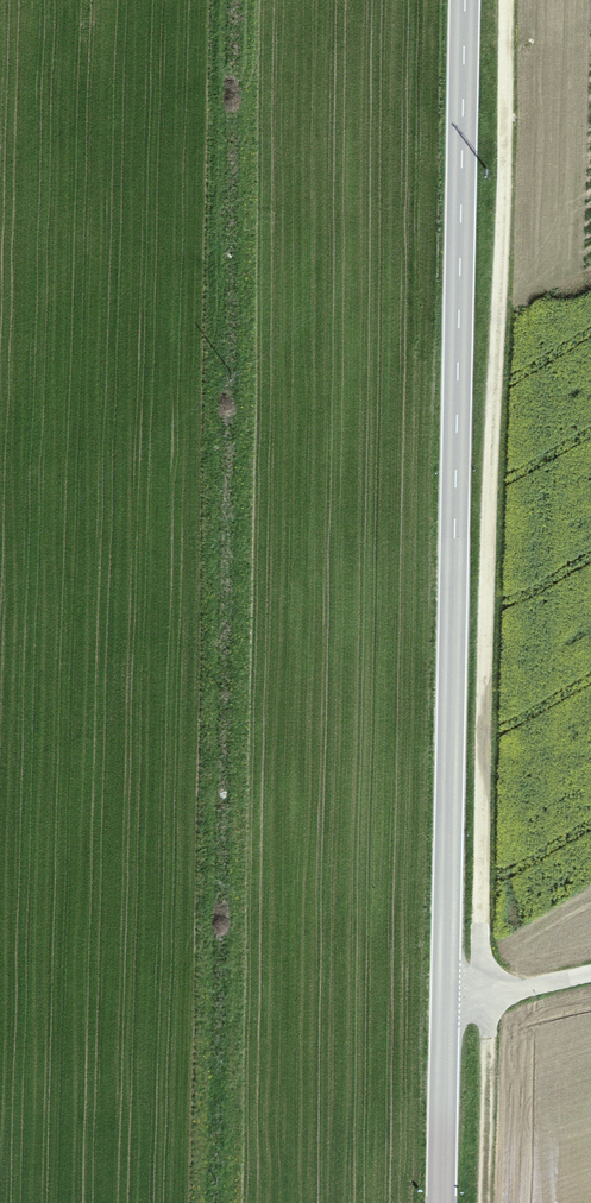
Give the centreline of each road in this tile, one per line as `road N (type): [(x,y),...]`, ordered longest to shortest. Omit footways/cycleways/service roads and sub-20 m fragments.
road 1 (track): [(482,1202),(501,0)]
road 2 (tertiary): [(466,0),(448,1202)]
road 3 (track): [(590,975),(454,1006)]

